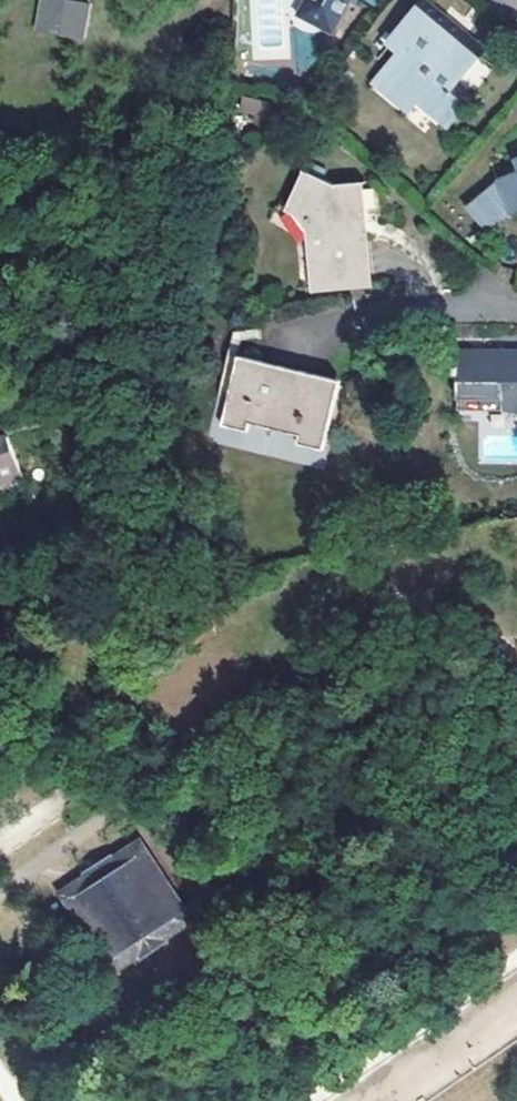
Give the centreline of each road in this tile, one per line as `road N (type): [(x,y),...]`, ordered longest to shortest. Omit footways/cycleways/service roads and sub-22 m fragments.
road 1 (residential): [(356,315),(516,308)]

